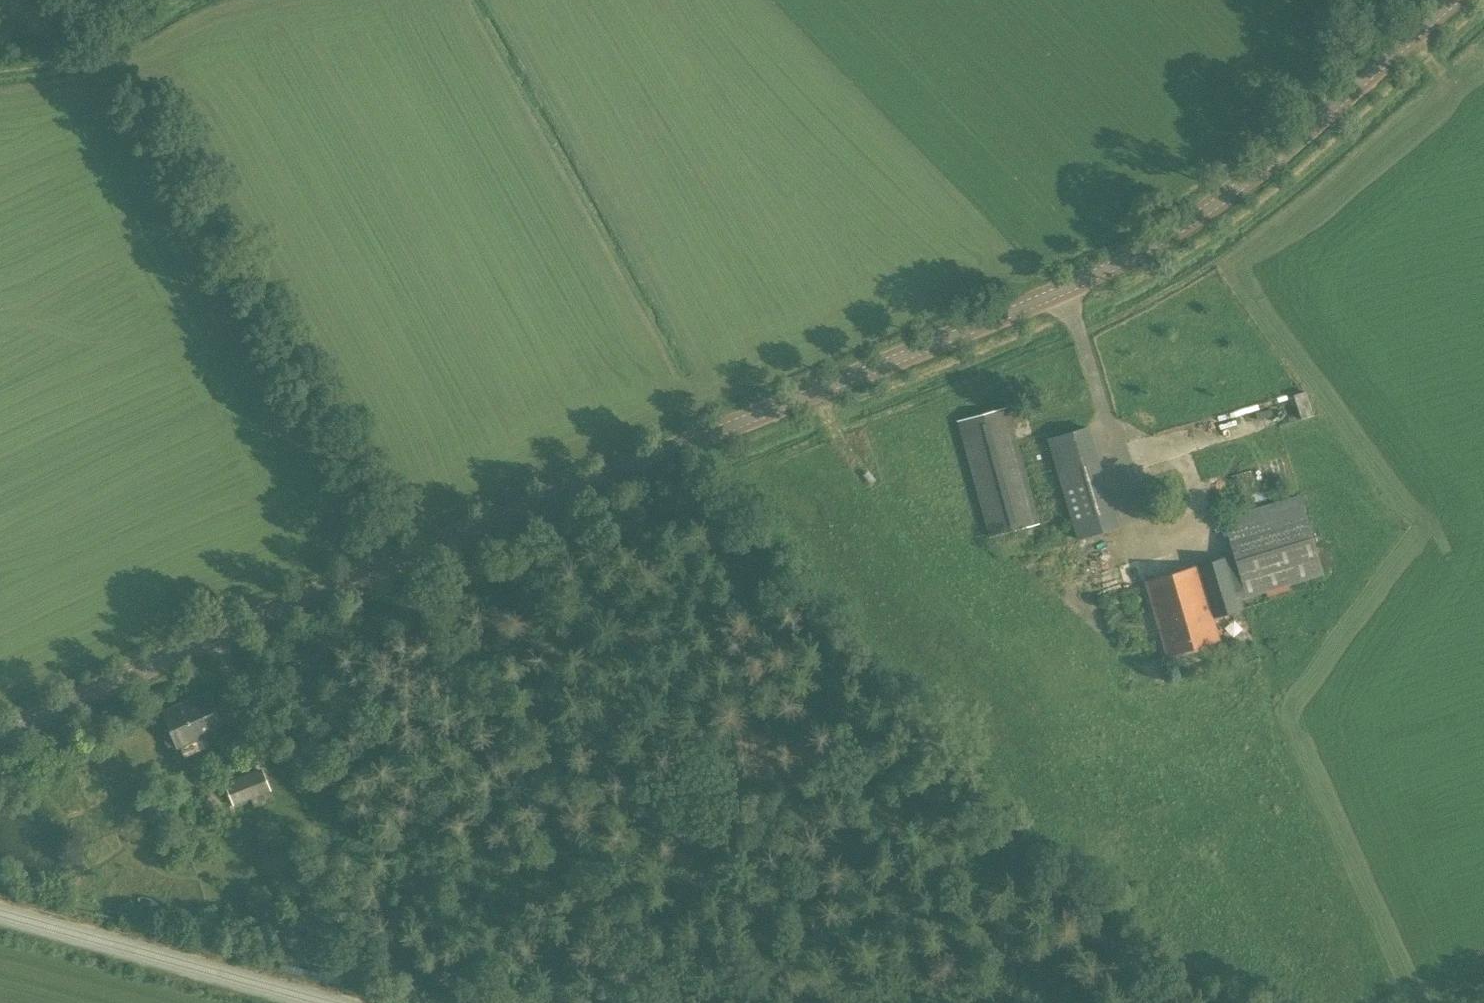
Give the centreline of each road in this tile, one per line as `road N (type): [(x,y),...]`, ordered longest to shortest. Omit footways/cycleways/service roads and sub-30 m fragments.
road 1 (tertiary): [(0,734),(256,618),(1129,254),(1259,172),(1453,0)]

